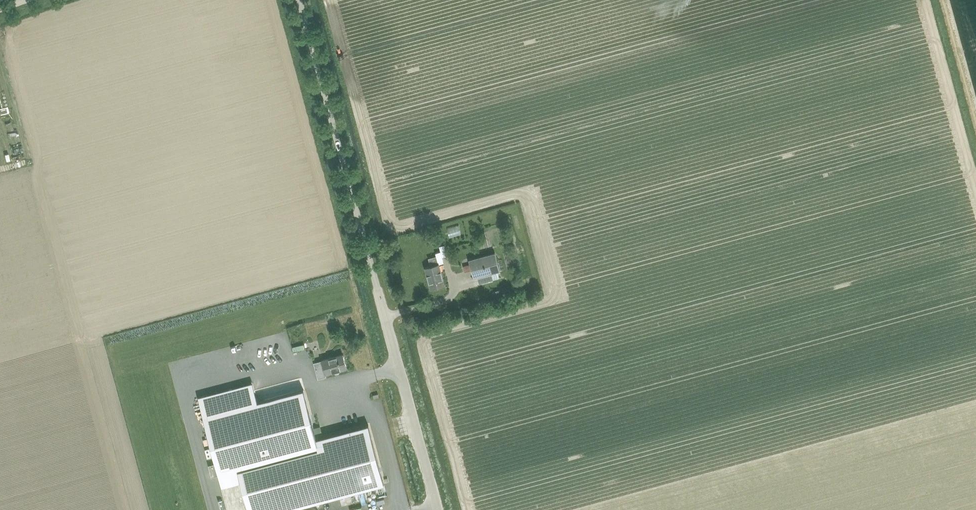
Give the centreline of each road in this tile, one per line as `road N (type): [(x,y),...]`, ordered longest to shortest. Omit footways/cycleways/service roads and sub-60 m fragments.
road 1 (unclassified): [(299,0),(437,509)]

